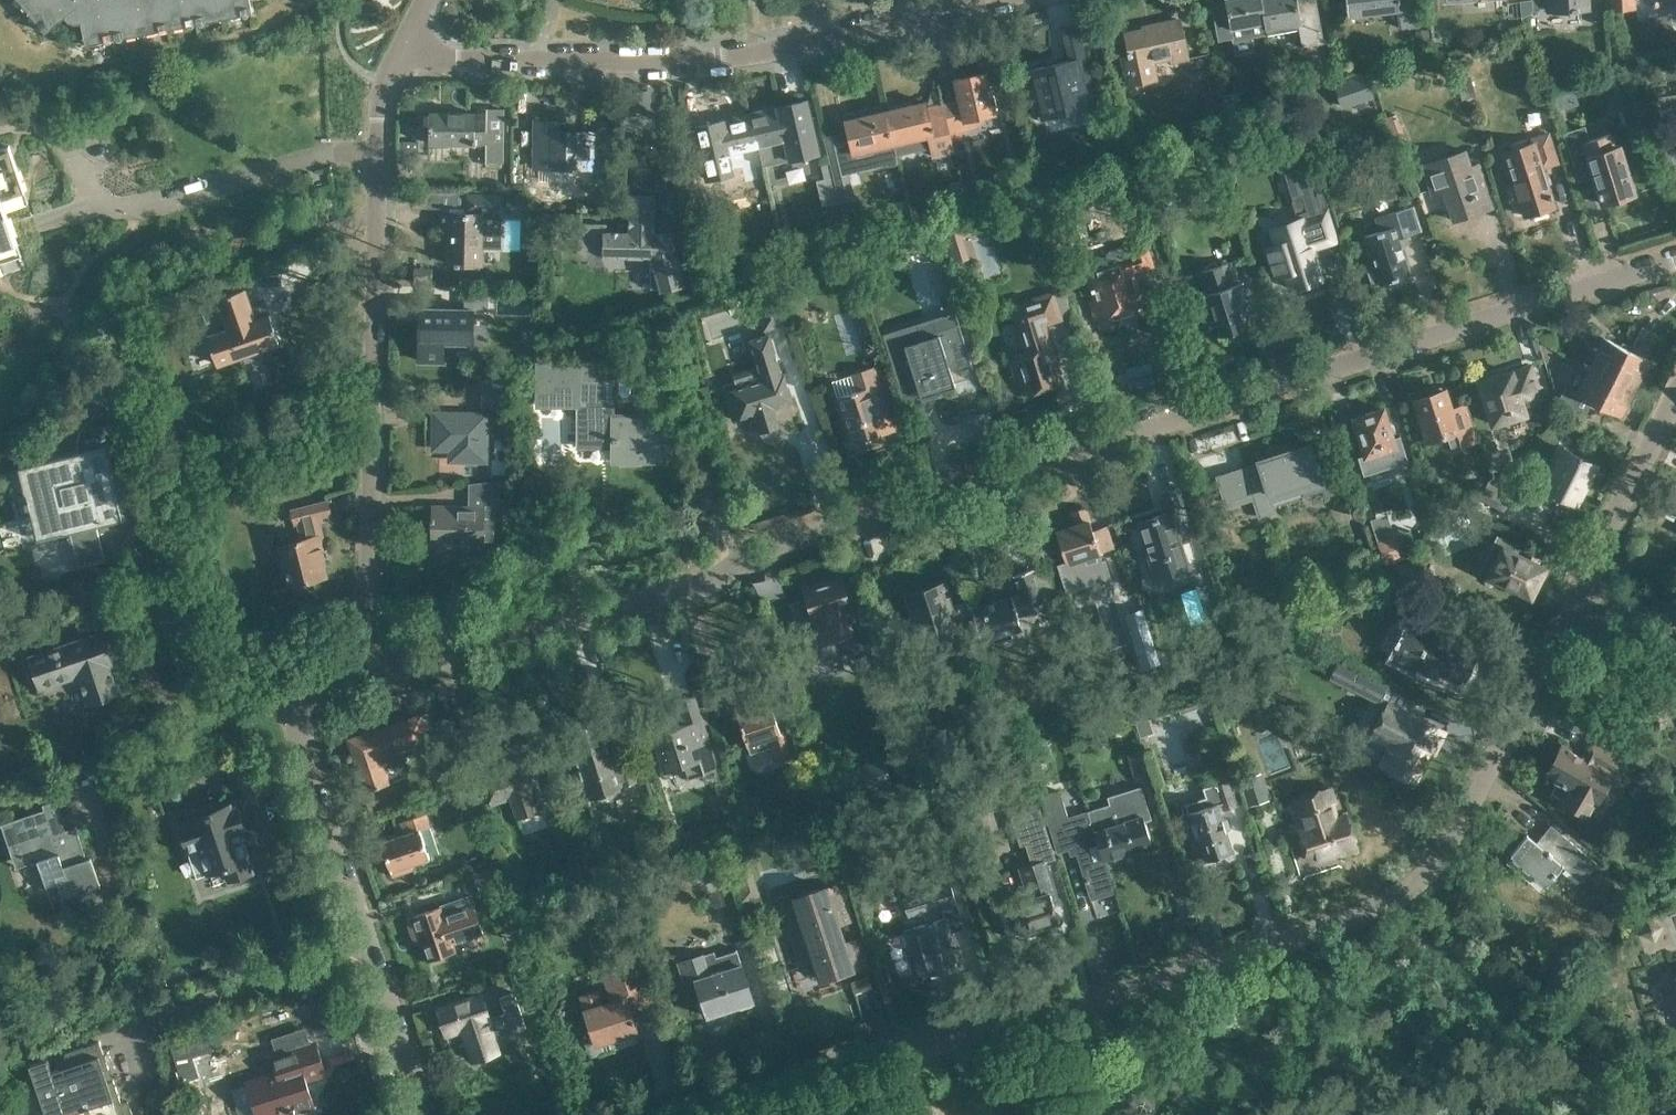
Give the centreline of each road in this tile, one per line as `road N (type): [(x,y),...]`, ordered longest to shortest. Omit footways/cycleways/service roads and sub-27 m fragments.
road 1 (unclassified): [(367,676),(704,584),(751,556),(848,521),(1675,261)]
road 2 (unclassified): [(686,1114),(887,1046),(1010,1029),(1391,902),(1438,862),(1569,609)]
road 3 (unclassified): [(367,676),(378,154),(384,86),(400,56)]
road 4 (unclassified): [(400,56),(688,60),(974,0)]
road 5 (unclassified): [(425,1114),(287,701)]
road 6 (unclassified): [(1569,609),(1675,395)]

